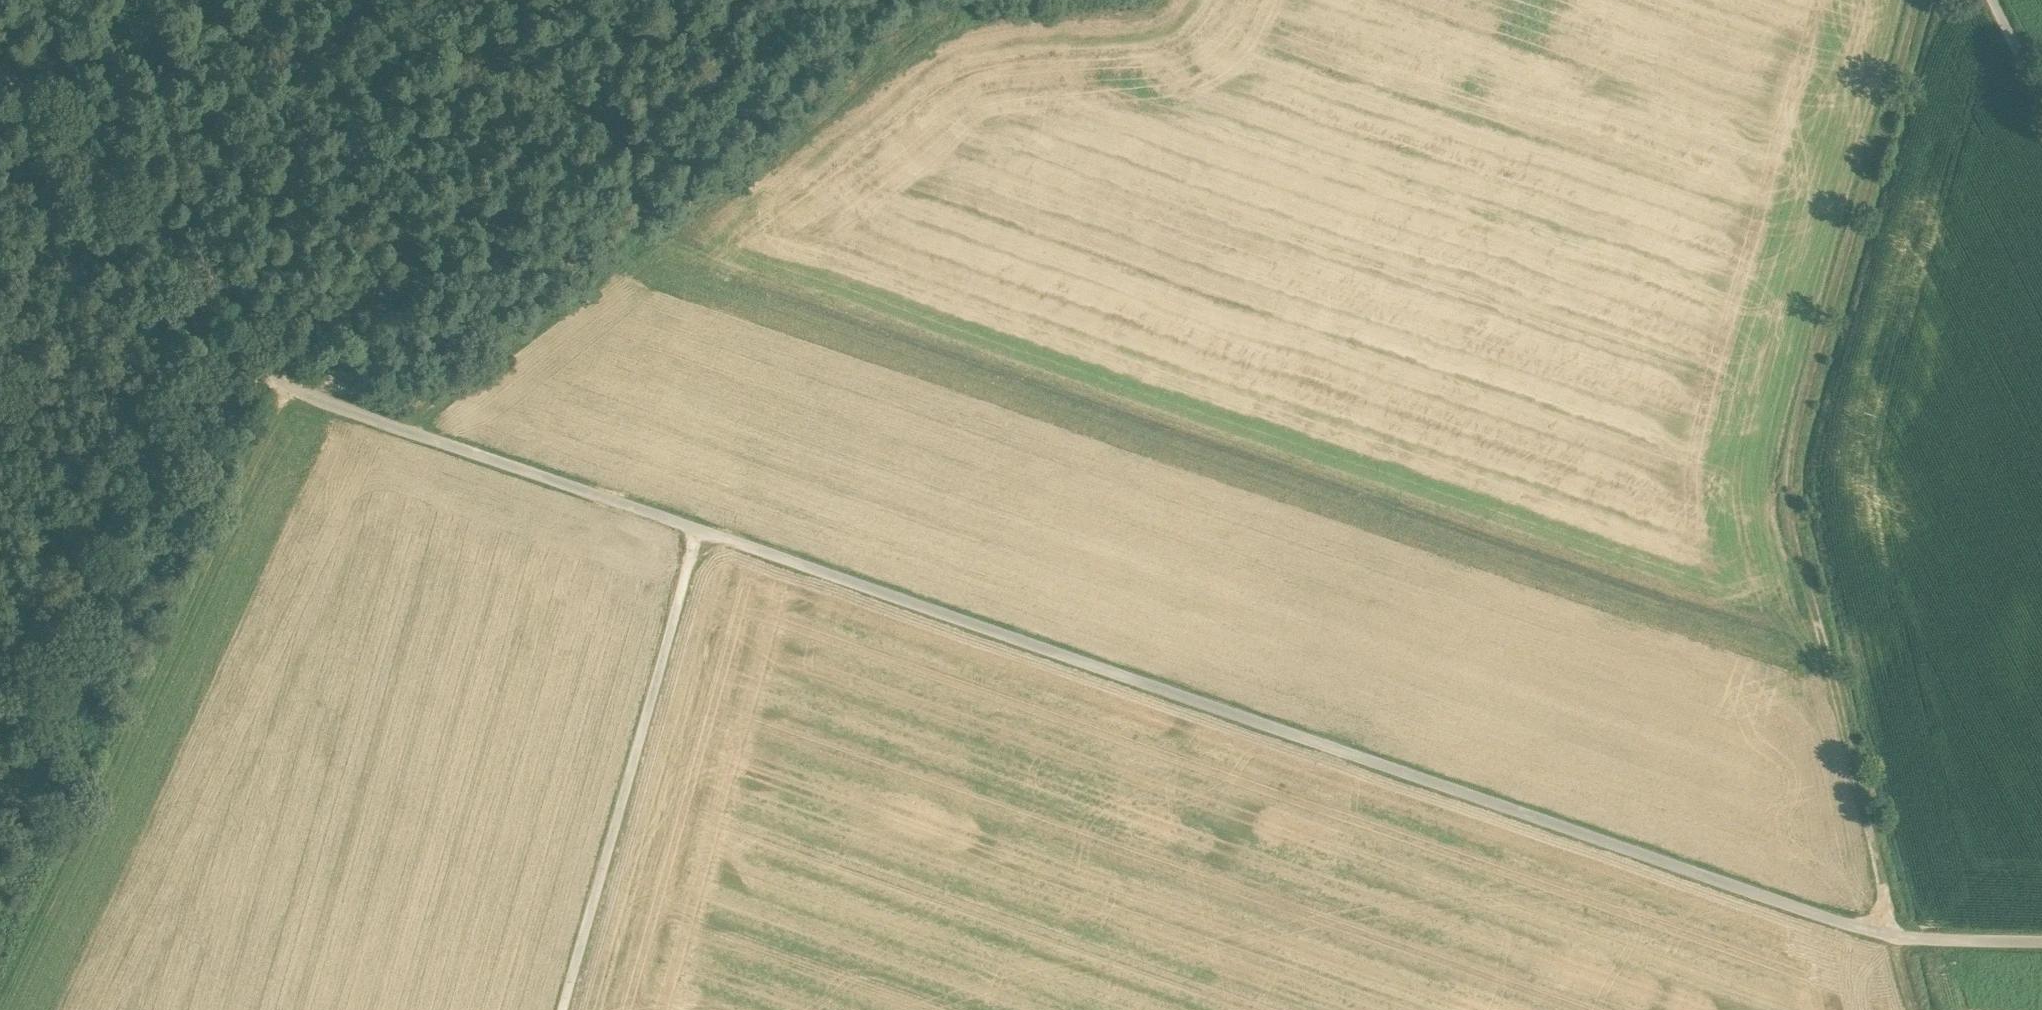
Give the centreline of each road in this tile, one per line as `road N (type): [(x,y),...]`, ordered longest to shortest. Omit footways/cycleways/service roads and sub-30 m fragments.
road 1 (track): [(1891,936),(398,428)]
road 2 (track): [(1891,936),(1787,486),(1793,438),(1917,0)]
road 3 (track): [(283,387),(0,1002)]
road 4 (track): [(564,1009),(695,530)]
road 5 (track): [(0,69),(111,183),(283,387)]
road 6 (track): [(2041,938),(1891,936)]
road 7 (track): [(398,428),(283,387)]

